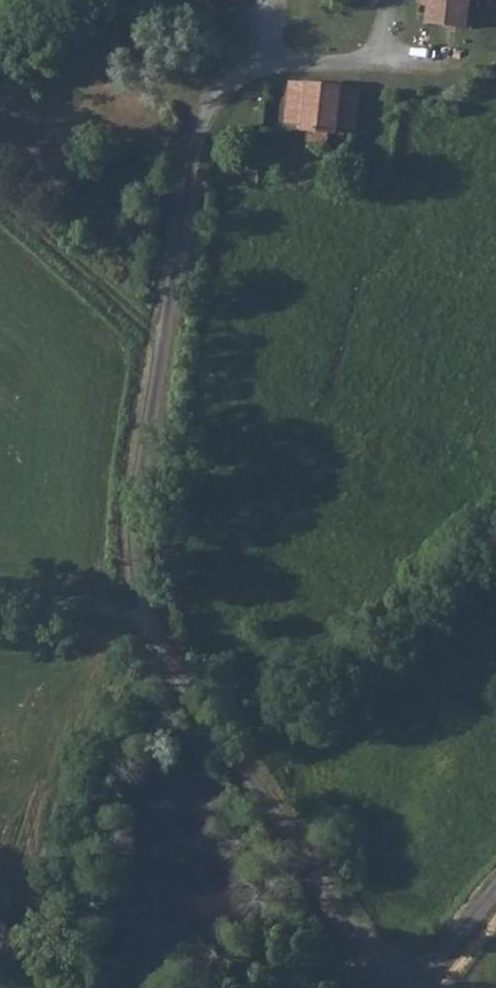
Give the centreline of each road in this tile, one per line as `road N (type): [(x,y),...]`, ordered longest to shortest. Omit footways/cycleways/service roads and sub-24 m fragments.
road 1 (unclassified): [(384,987),(188,677),(145,576),(143,460),(190,214),(225,86),(266,62)]
road 2 (track): [(167,334),(0,205)]
road 3 (unclassified): [(410,987),(495,890)]

